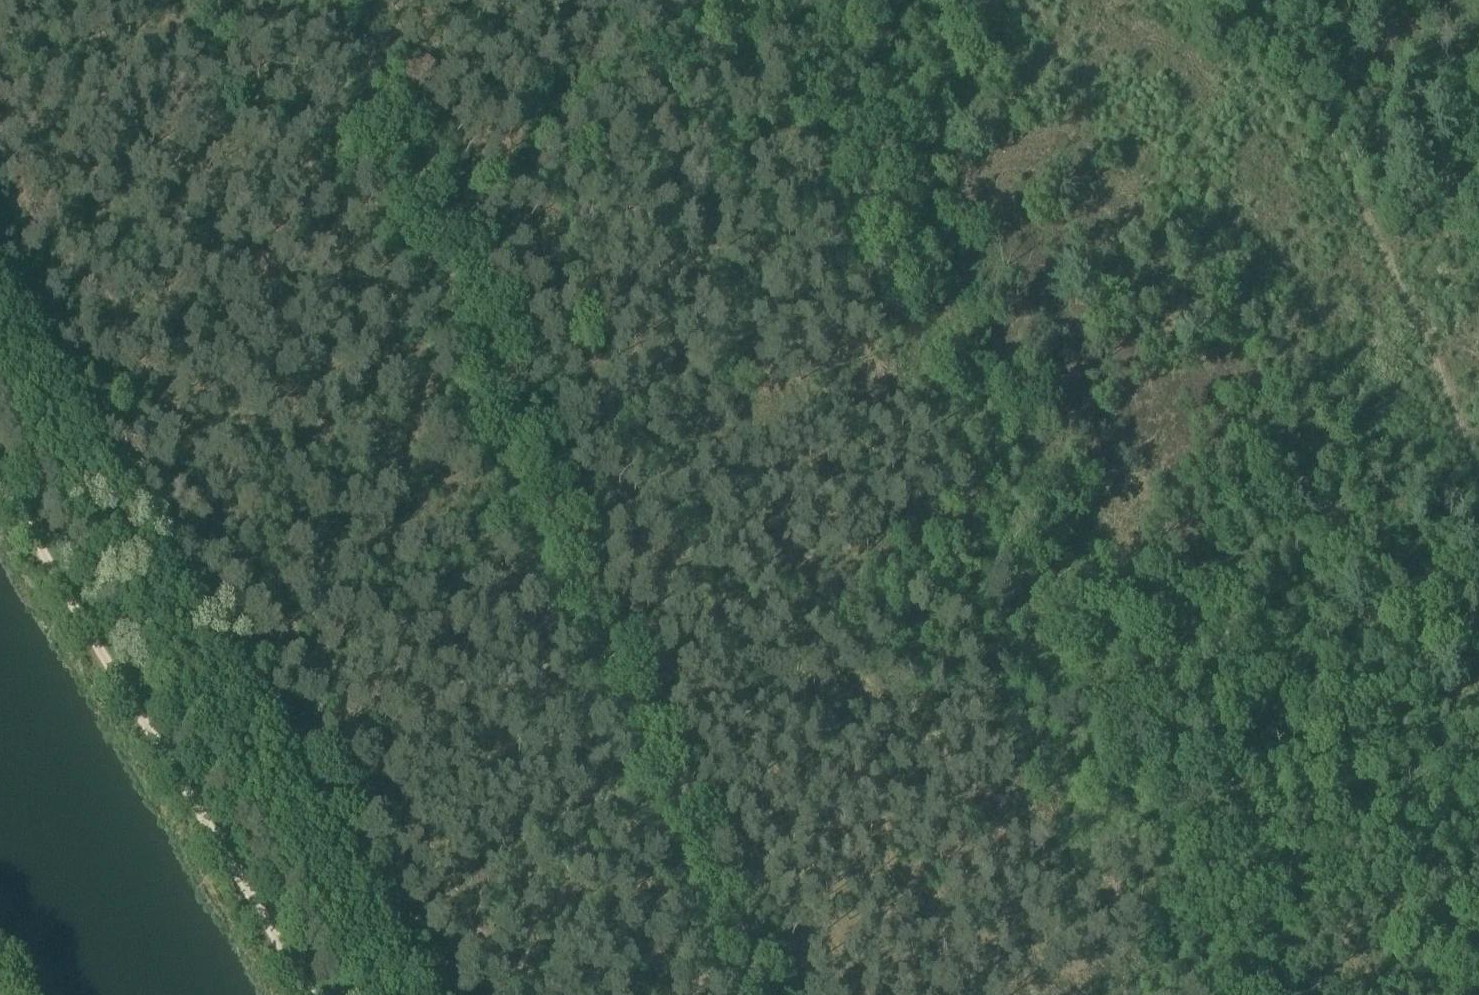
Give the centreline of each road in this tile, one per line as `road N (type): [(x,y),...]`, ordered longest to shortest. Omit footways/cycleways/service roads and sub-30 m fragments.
road 1 (track): [(310,994),(0,477)]

